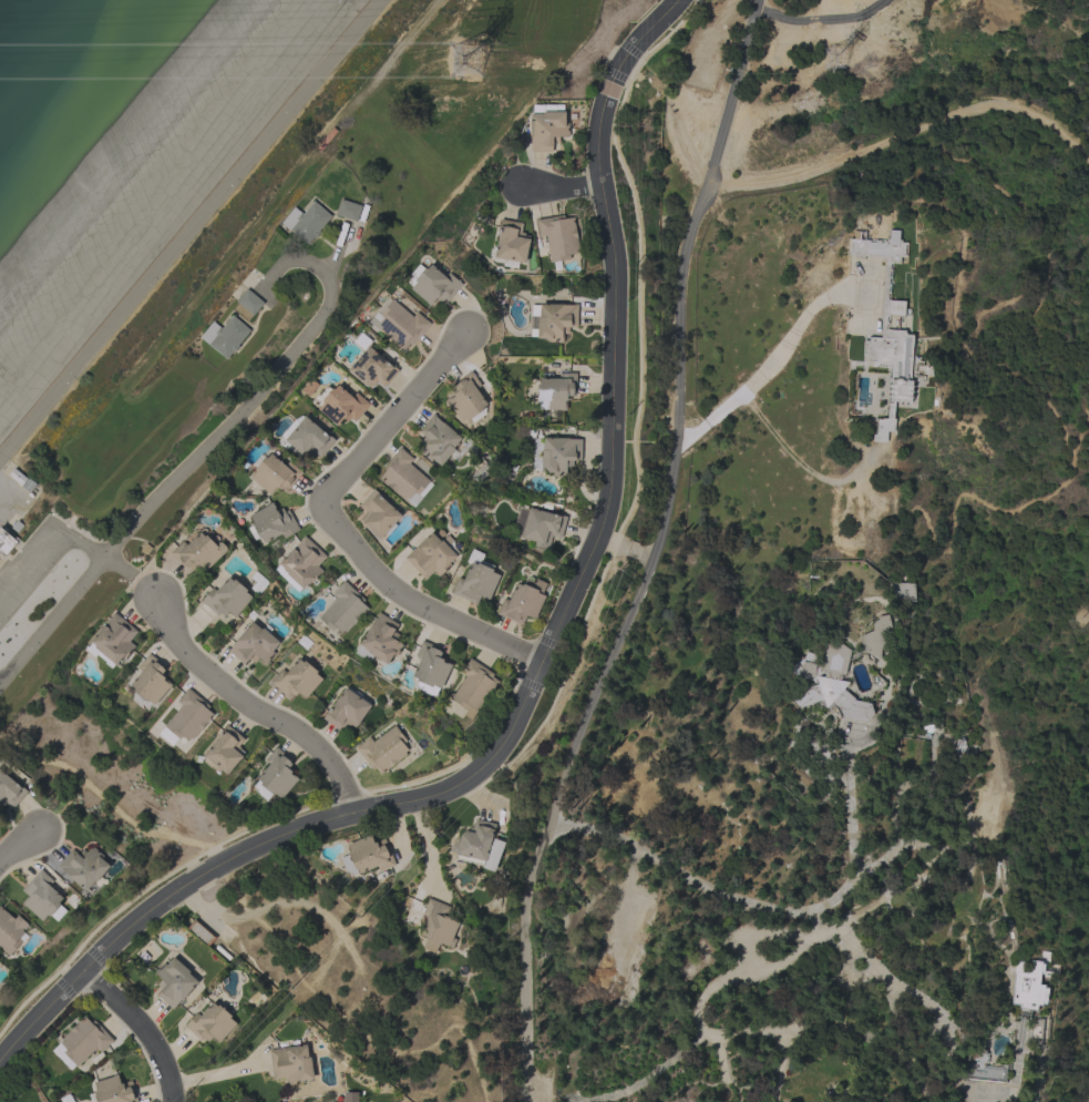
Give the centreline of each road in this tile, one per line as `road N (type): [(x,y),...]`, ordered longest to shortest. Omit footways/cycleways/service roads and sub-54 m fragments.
road 1 (residential): [(0,1064),(84,969),(183,886),(281,833),(451,788),(475,775),(515,723),(608,502),(612,255),(597,142),(606,96),(617,68),(677,0)]
road 2 (residential): [(522,1101),(527,900),(549,823),(656,552),(676,443),(679,282),(748,48)]
road 3 (residential): [(544,661),(412,604),(379,578),(323,509),(468,338)]
road 4 (residential): [(709,186),(818,173),(937,120),(1001,103),(1033,112),(1088,163)]
road 5 (residential): [(351,814),(327,756),(245,706),(183,650),(163,603)]
road 6 (residential): [(549,823),(615,837),(727,896),(812,917)]
road 7 (residential): [(723,1081),(717,1041),(702,1037),(696,1021),(705,997),(797,952),(811,938),(812,917)]
road 8 (residential): [(717,1041),(830,1023),(872,1041),(925,1101)]
road 9 (residential): [(813,929),(935,1011),(963,1094)]
road 10 (residential): [(84,969),(141,1026),(172,1075),(173,1101)]

